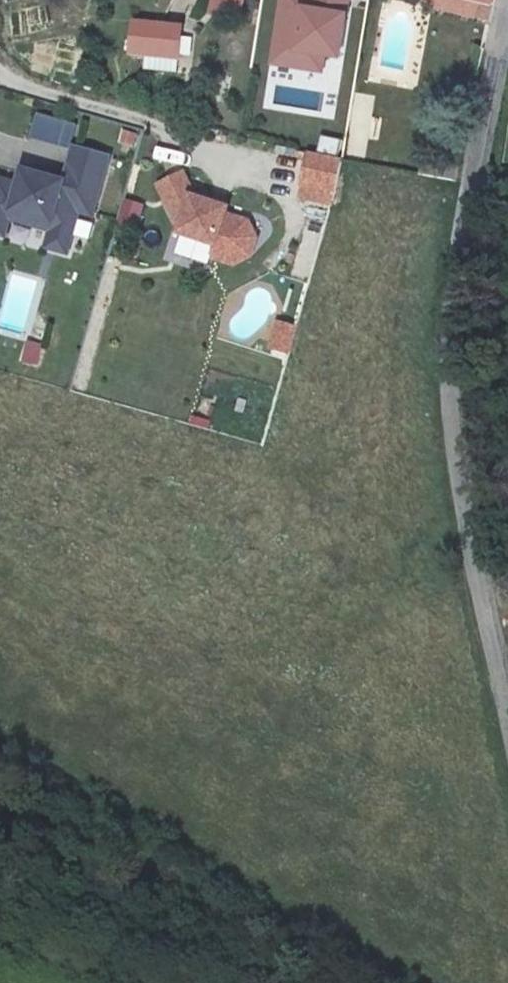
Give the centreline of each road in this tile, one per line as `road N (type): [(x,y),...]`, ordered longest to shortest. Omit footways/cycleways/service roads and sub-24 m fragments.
road 1 (unclassified): [(507,716),(454,449),(446,304),(507,14)]
road 2 (track): [(160,124),(0,77)]

